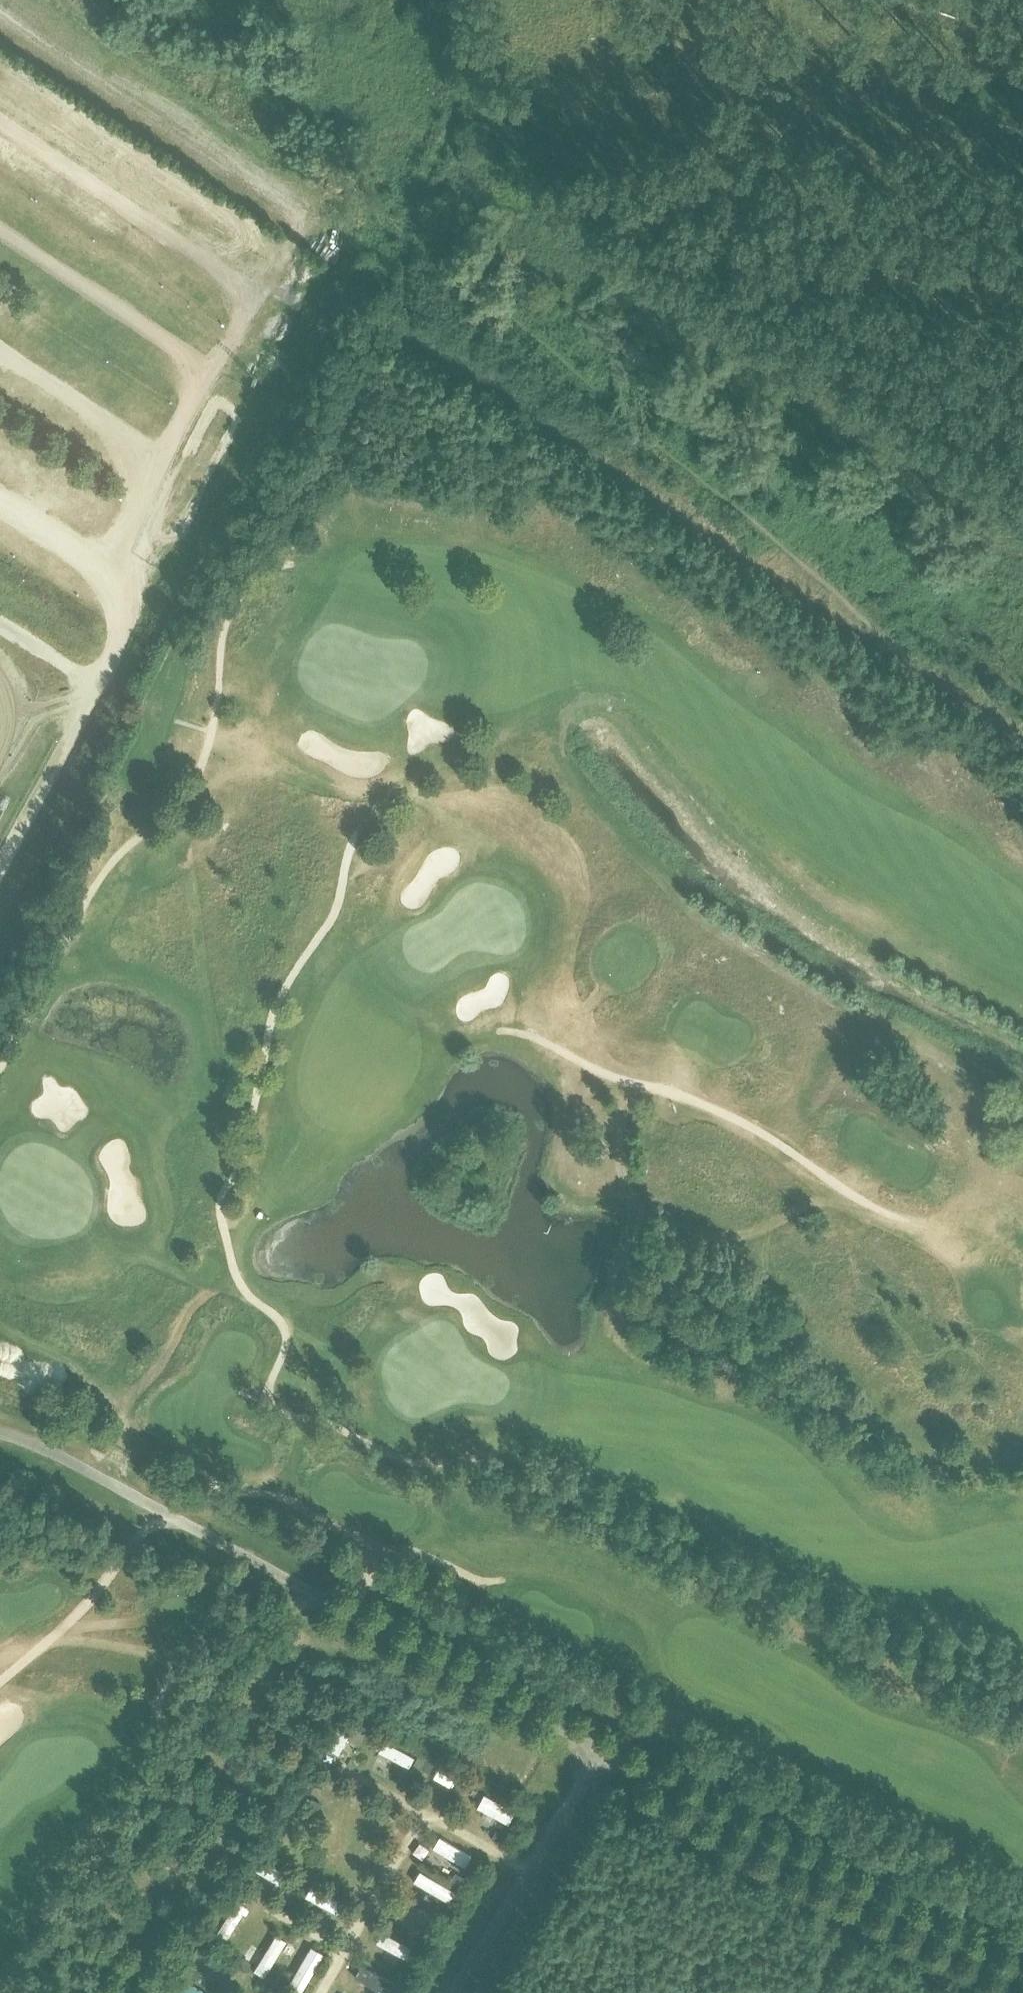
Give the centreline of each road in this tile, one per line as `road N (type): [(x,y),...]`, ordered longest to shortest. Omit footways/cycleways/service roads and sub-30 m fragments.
road 1 (track): [(1022,742),(872,640),(737,509),(427,248),(410,226),(408,198),(453,112),(430,0)]
road 2 (unclassified): [(576,1738),(109,1483),(0,1436)]
road 3 (residential): [(1022,1979),(576,1738)]
road 4 (track): [(1022,70),(874,0)]

